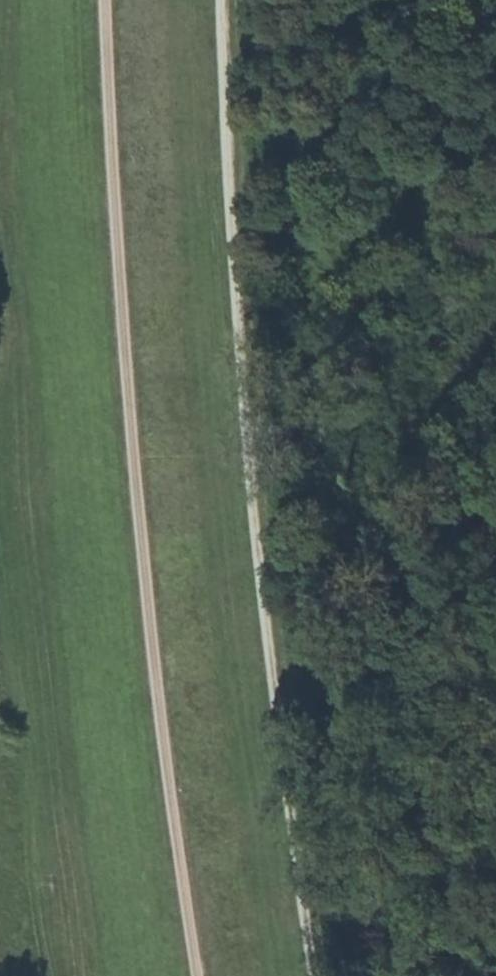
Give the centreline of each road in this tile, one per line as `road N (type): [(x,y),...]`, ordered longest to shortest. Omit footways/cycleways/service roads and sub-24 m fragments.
road 1 (track): [(109,0),(142,480),(203,975)]
road 2 (track): [(309,975),(289,870),(246,413),(218,0)]

